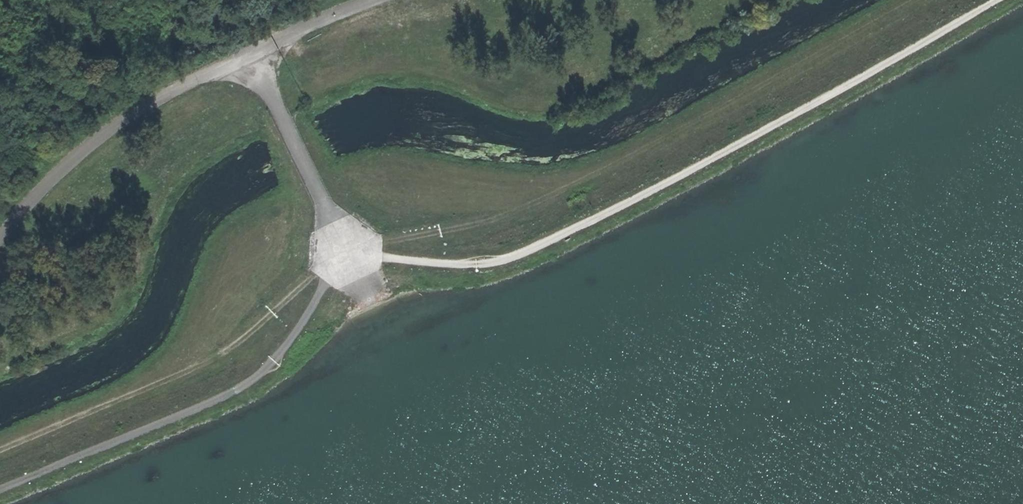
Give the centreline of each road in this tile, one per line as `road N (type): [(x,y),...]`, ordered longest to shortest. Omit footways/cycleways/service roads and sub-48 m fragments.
road 1 (track): [(993,0),(518,255),(449,266),(349,259),(272,360),(232,393),(0,485)]
road 2 (track): [(349,259),(391,240),(550,199),(917,0)]
road 3 (track): [(349,259),(310,278),(208,363),(0,451)]
road 4 (track): [(245,55),(349,259)]

